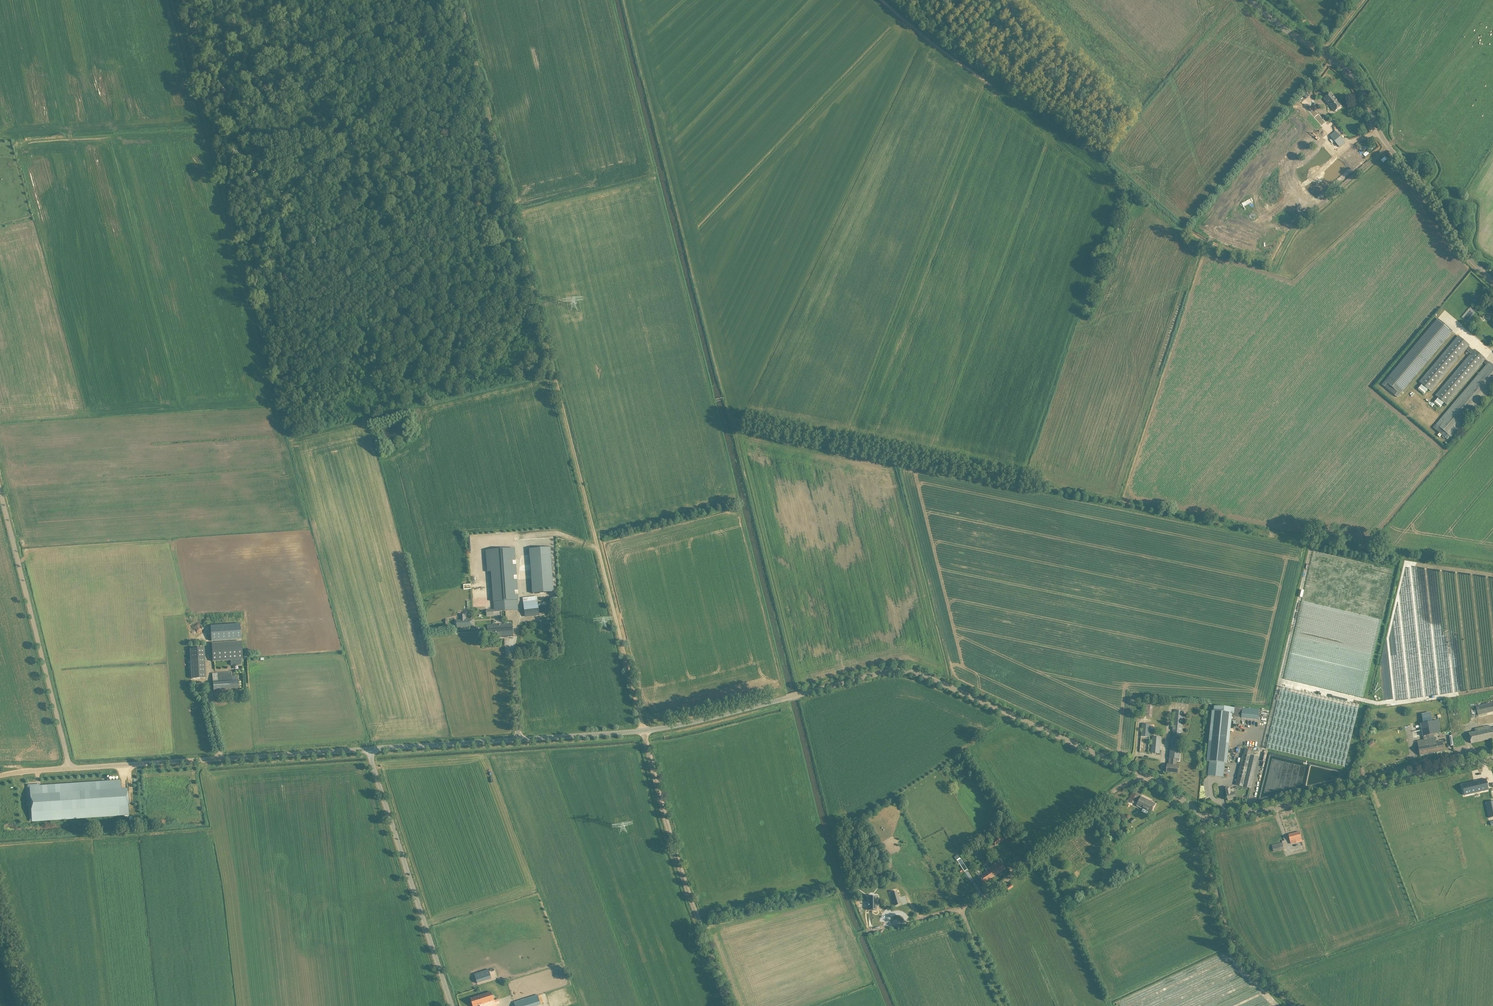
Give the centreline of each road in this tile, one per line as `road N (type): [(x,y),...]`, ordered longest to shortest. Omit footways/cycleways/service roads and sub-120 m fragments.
road 1 (track): [(738,422),(1288,535),(1492,564)]
road 2 (track): [(462,0),(644,731)]
road 3 (unclassified): [(1492,282),(1382,137),(1351,76),(1251,0)]
road 4 (unclassified): [(1144,775),(909,672),(798,696)]
road 5 (track): [(1389,145),(1295,226),(1272,267),(1216,248),(1116,172)]
road 6 (unclassified): [(869,931),(981,897),(1144,775)]
road 7 (unclassified): [(70,768),(369,750)]
road 8 (unclassified): [(1207,817),(1492,756)]
road 9 (unclassified): [(731,1005),(676,855),(644,731)]
road 10 (unclassified): [(70,768),(0,490)]
road 11 (unclassified): [(369,750),(644,731)]
road 12 (unclassified): [(369,750),(450,1005)]
road 13 (track): [(241,1005),(205,760)]
road 14 (unclassified): [(1296,1005),(1232,944),(1203,829),(1207,817)]
road 15 (track): [(1042,121),(882,0)]
road 16 (track): [(416,625),(483,609),(480,547),(516,545)]
road 17 (unclassified): [(644,731),(798,696)]

